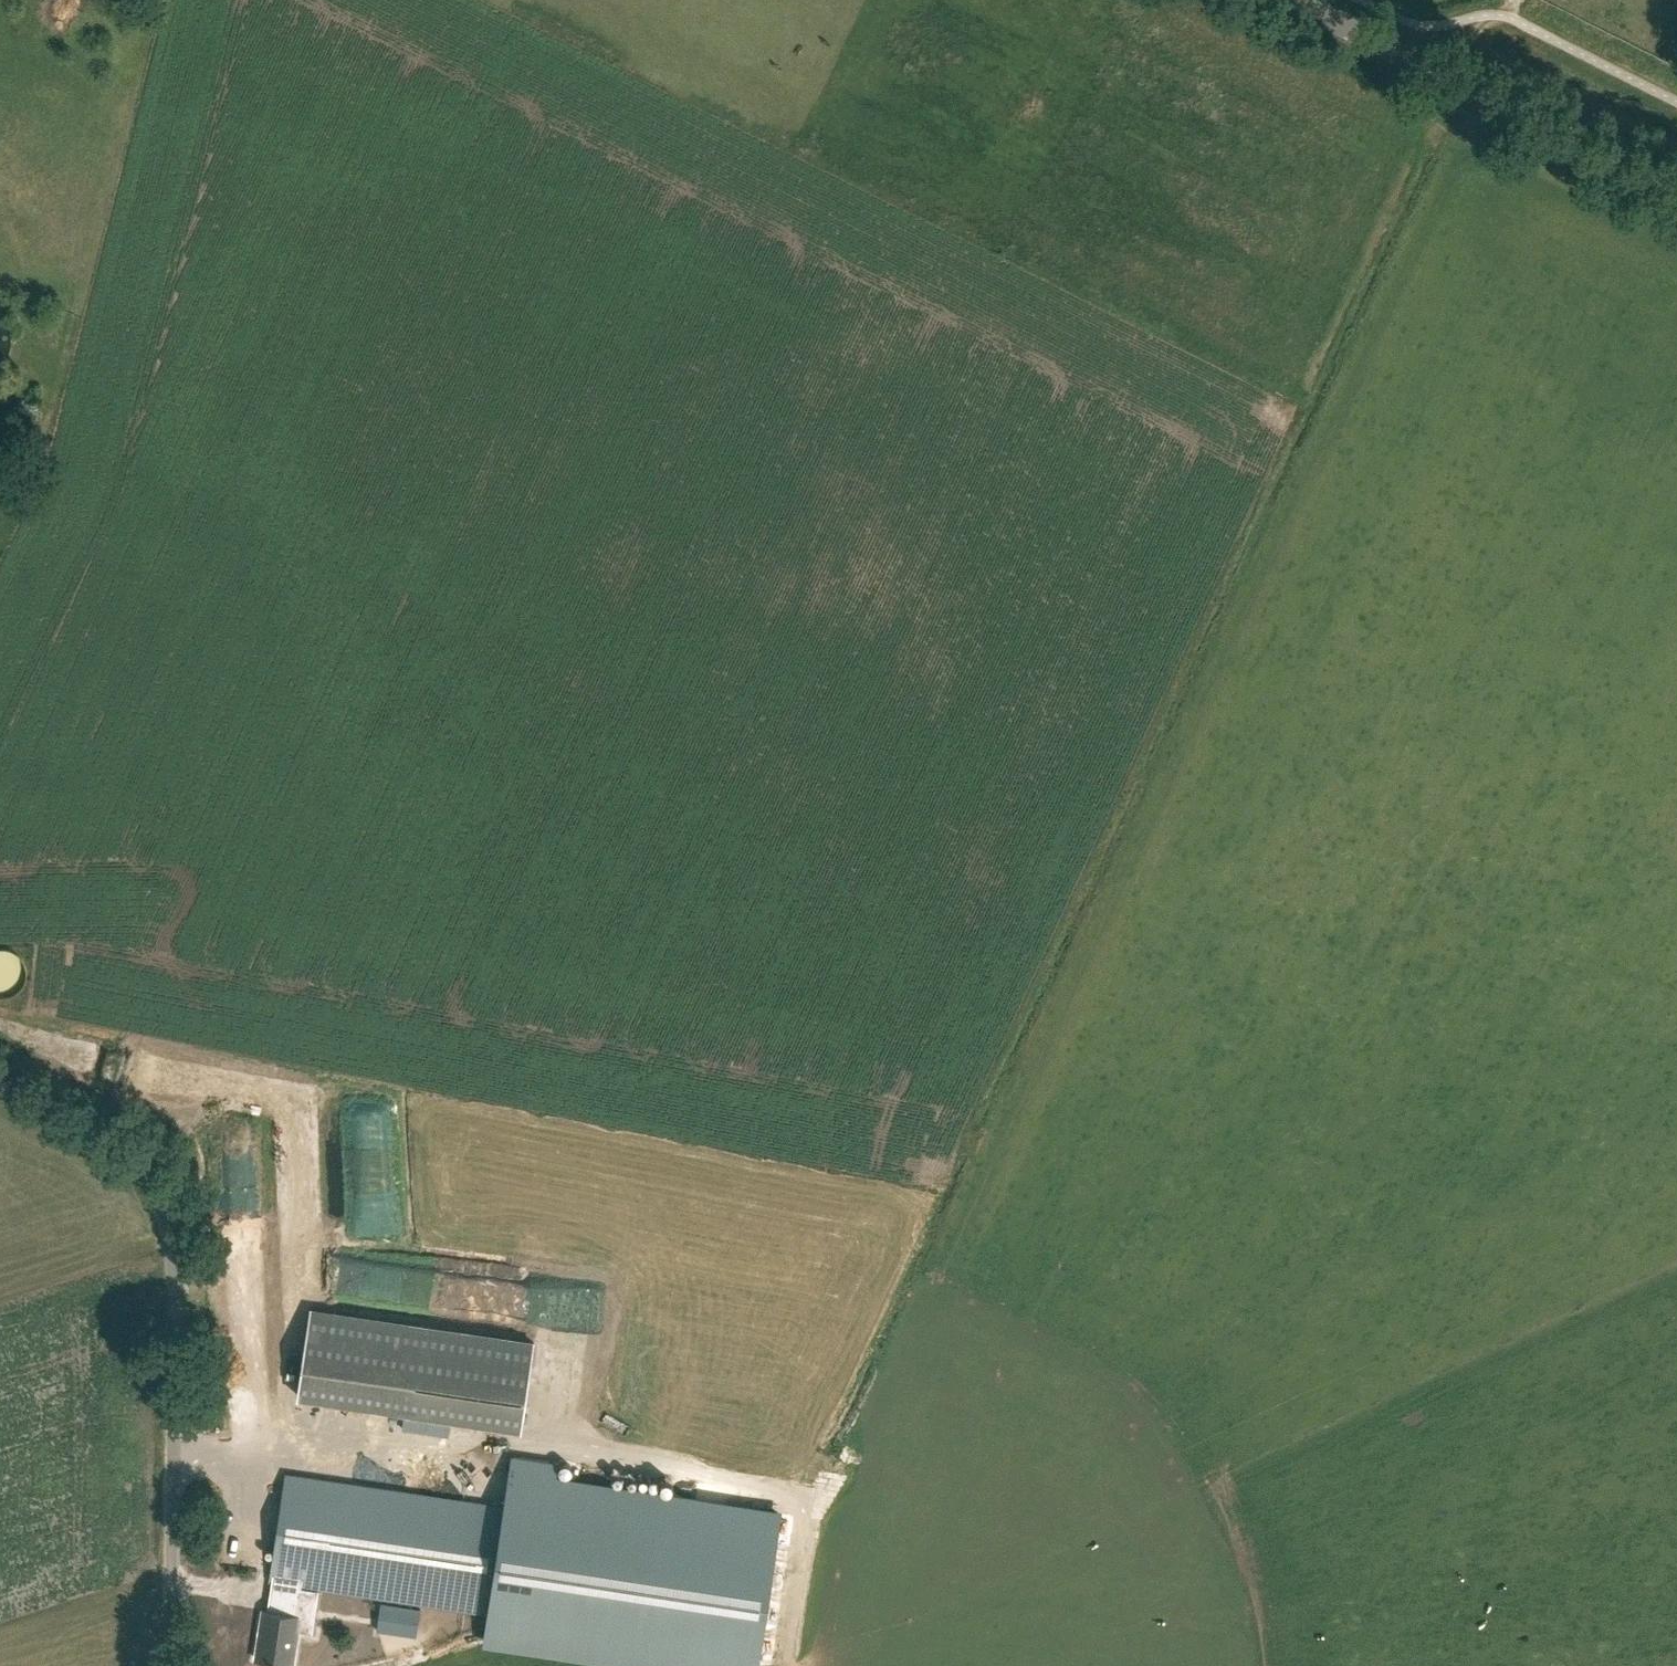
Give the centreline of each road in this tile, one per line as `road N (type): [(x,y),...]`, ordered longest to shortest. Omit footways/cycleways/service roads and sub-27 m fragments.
road 1 (unclassified): [(174,1665),(175,1271),(160,1196),(120,1152),(0,1089)]
road 2 (tertiary): [(1676,191),(1293,0)]

